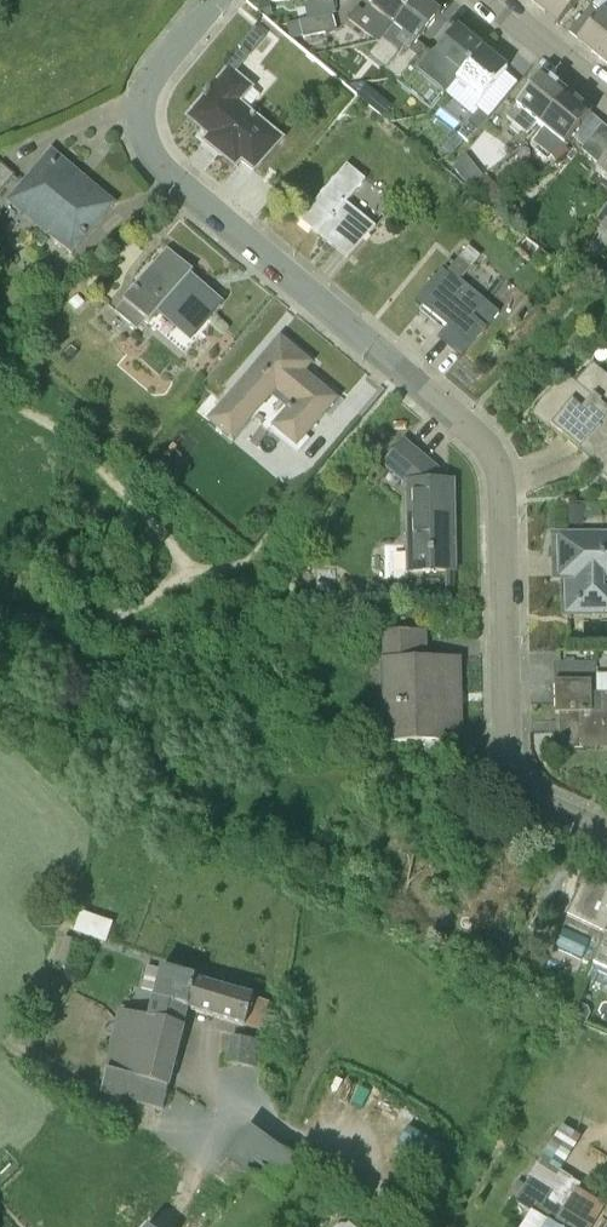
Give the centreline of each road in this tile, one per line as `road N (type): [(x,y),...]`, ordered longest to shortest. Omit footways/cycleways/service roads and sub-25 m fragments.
road 1 (residential): [(606,834),(532,798),(509,761),(502,496),(483,440),(161,169),(146,141),(142,109),(151,78),(216,0)]
road 2 (residential): [(606,97),(493,0)]

